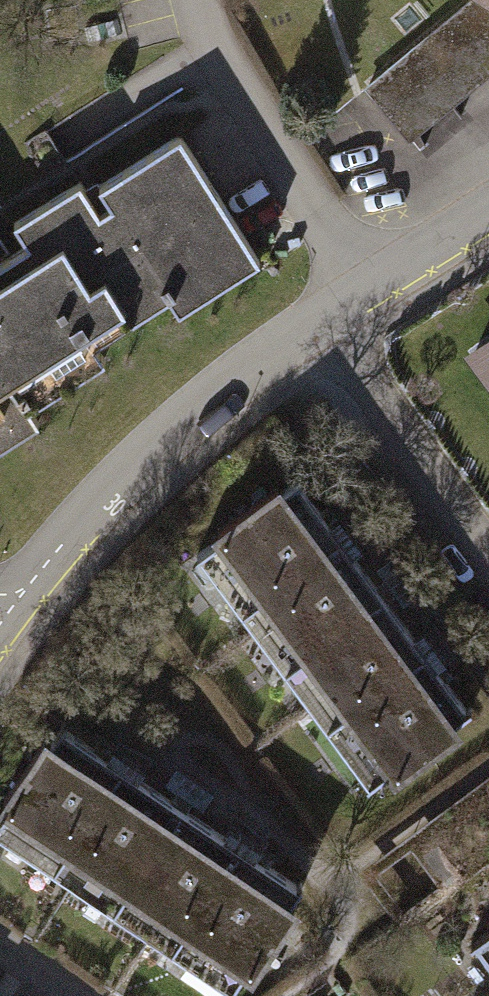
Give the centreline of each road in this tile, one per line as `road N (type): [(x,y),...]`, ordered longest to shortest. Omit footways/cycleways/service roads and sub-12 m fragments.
road 1 (residential): [(317,321),(148,453),(10,604)]
road 2 (residential): [(317,321),(488,554)]
road 3 (residential): [(488,212),(317,321)]

